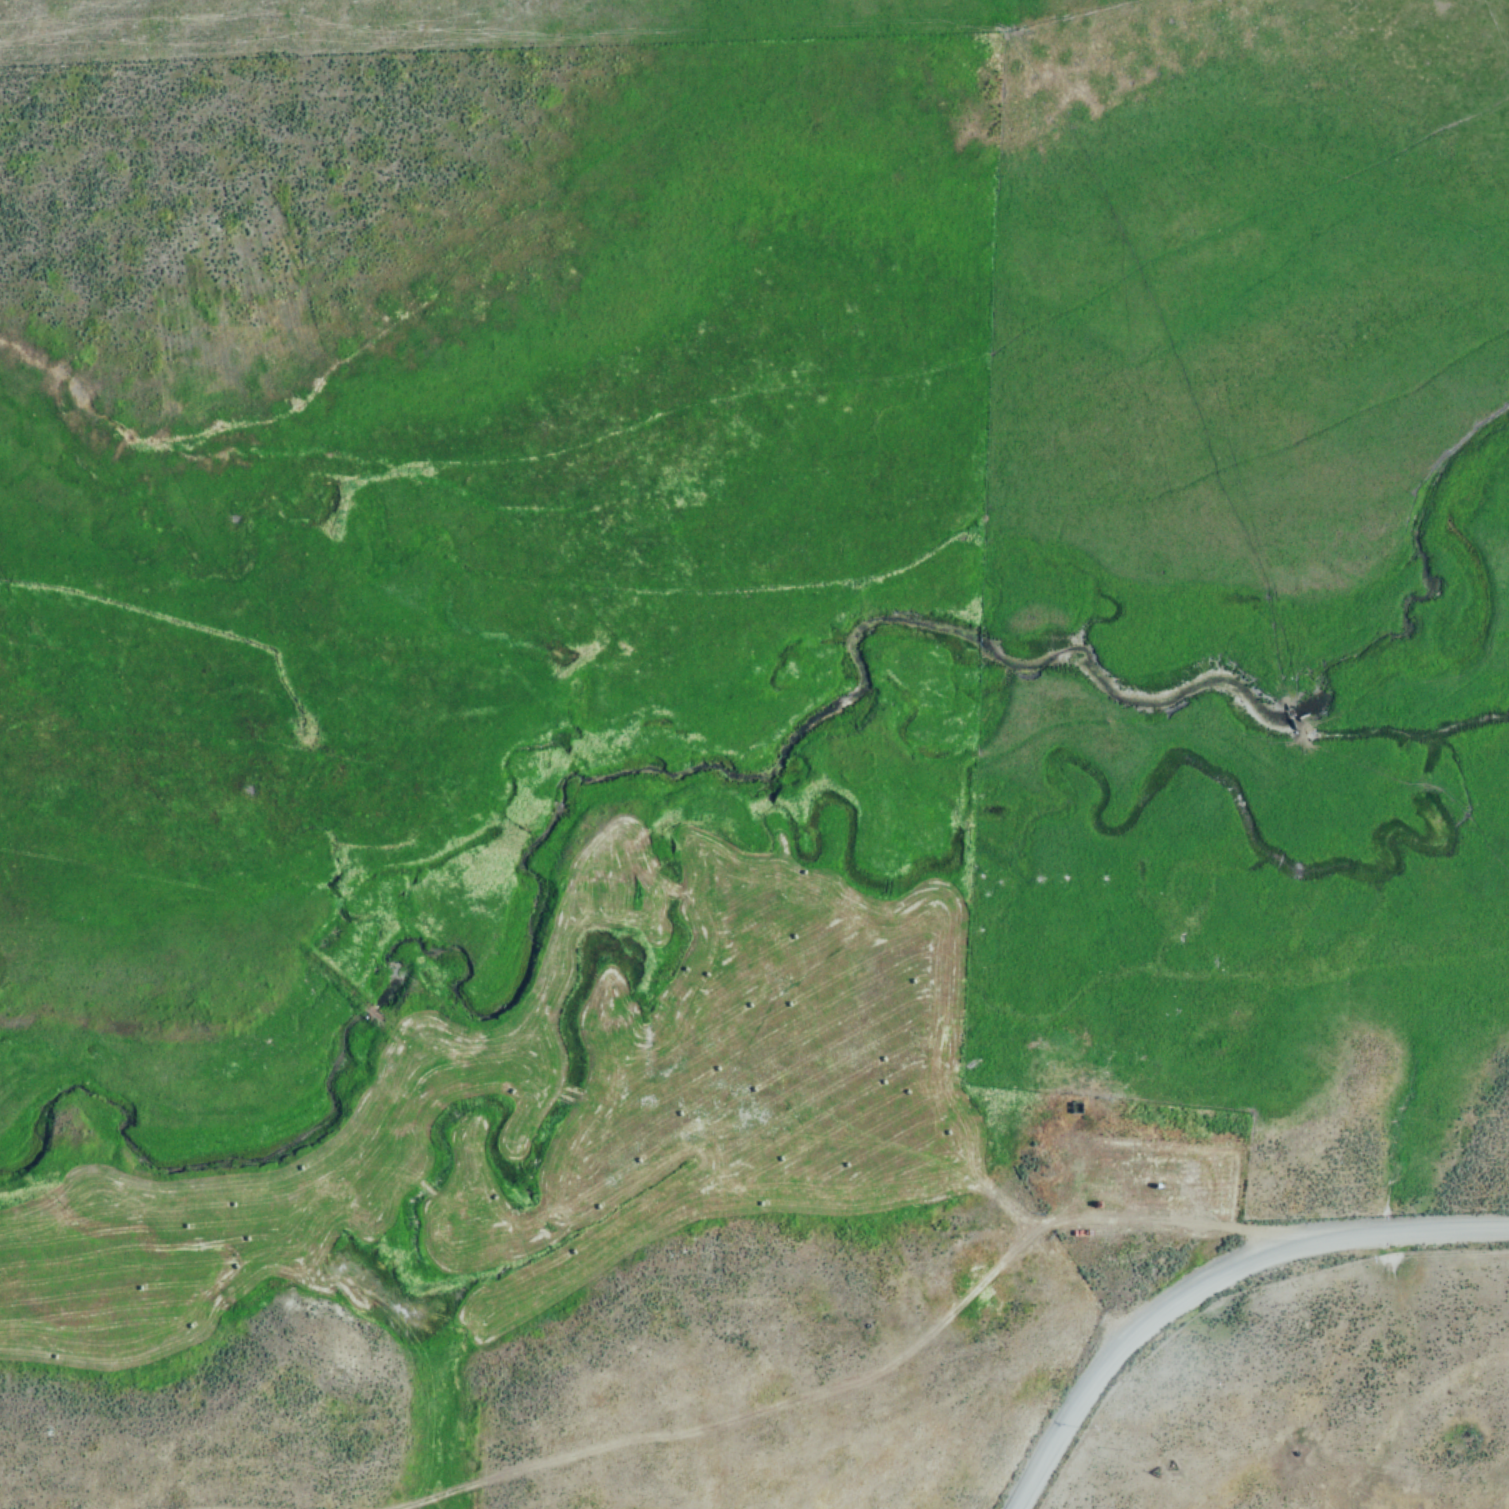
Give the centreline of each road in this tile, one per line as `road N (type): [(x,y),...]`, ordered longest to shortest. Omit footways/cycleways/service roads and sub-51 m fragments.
road 1 (residential): [(1029,1508),(1088,1412),(1135,1365),(1224,1323),(1413,1288),(1508,1286)]

